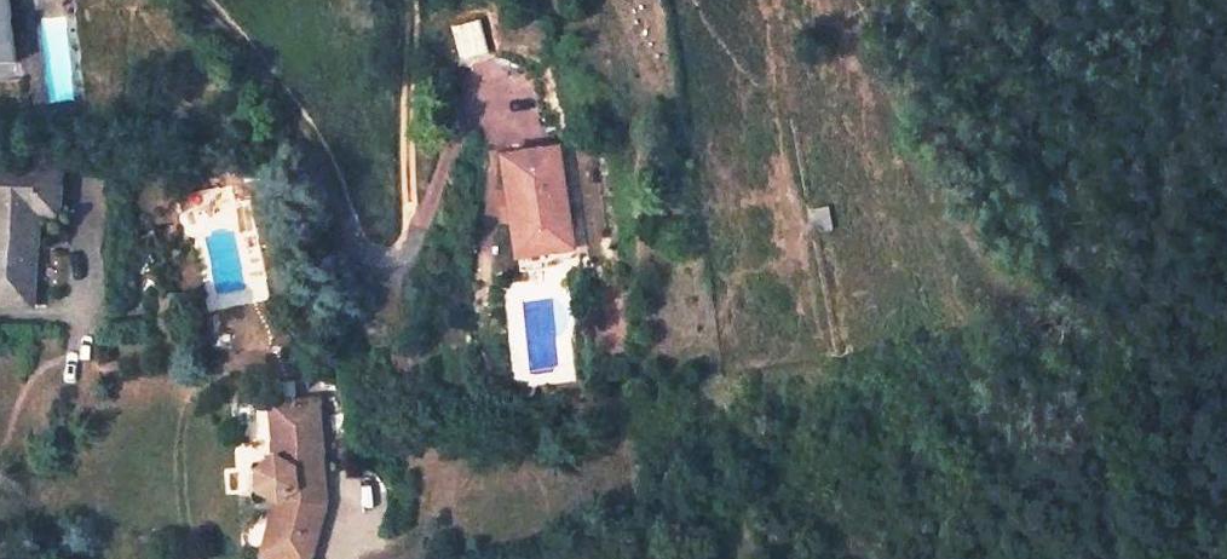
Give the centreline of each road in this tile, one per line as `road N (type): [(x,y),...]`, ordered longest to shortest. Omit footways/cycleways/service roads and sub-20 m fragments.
road 1 (track): [(410,256),(418,0)]

